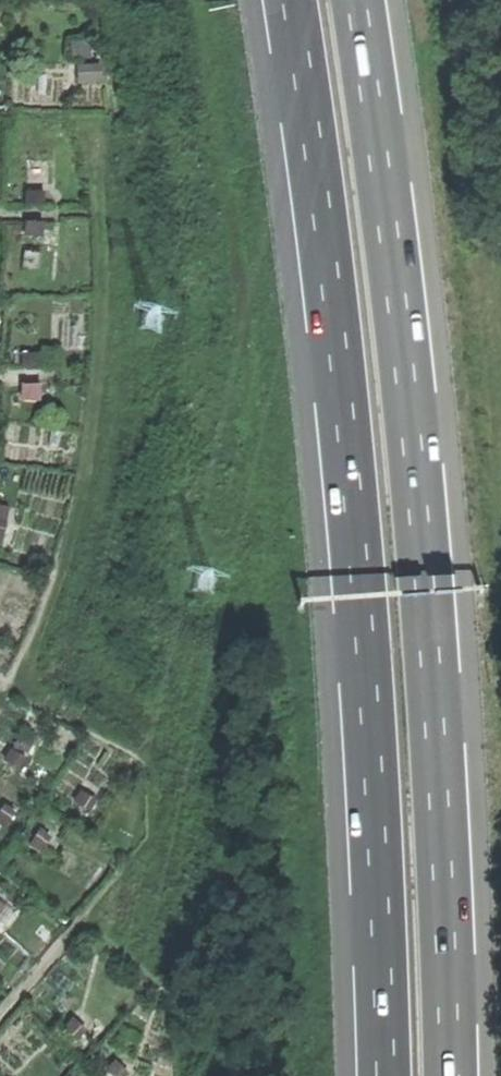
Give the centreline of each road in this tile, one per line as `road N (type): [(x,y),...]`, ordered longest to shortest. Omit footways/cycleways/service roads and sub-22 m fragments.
road 1 (trunk): [(290,0),(350,456),(371,713),(385,1075)]
road 2 (trunk): [(451,1075),(415,454),(356,0)]

